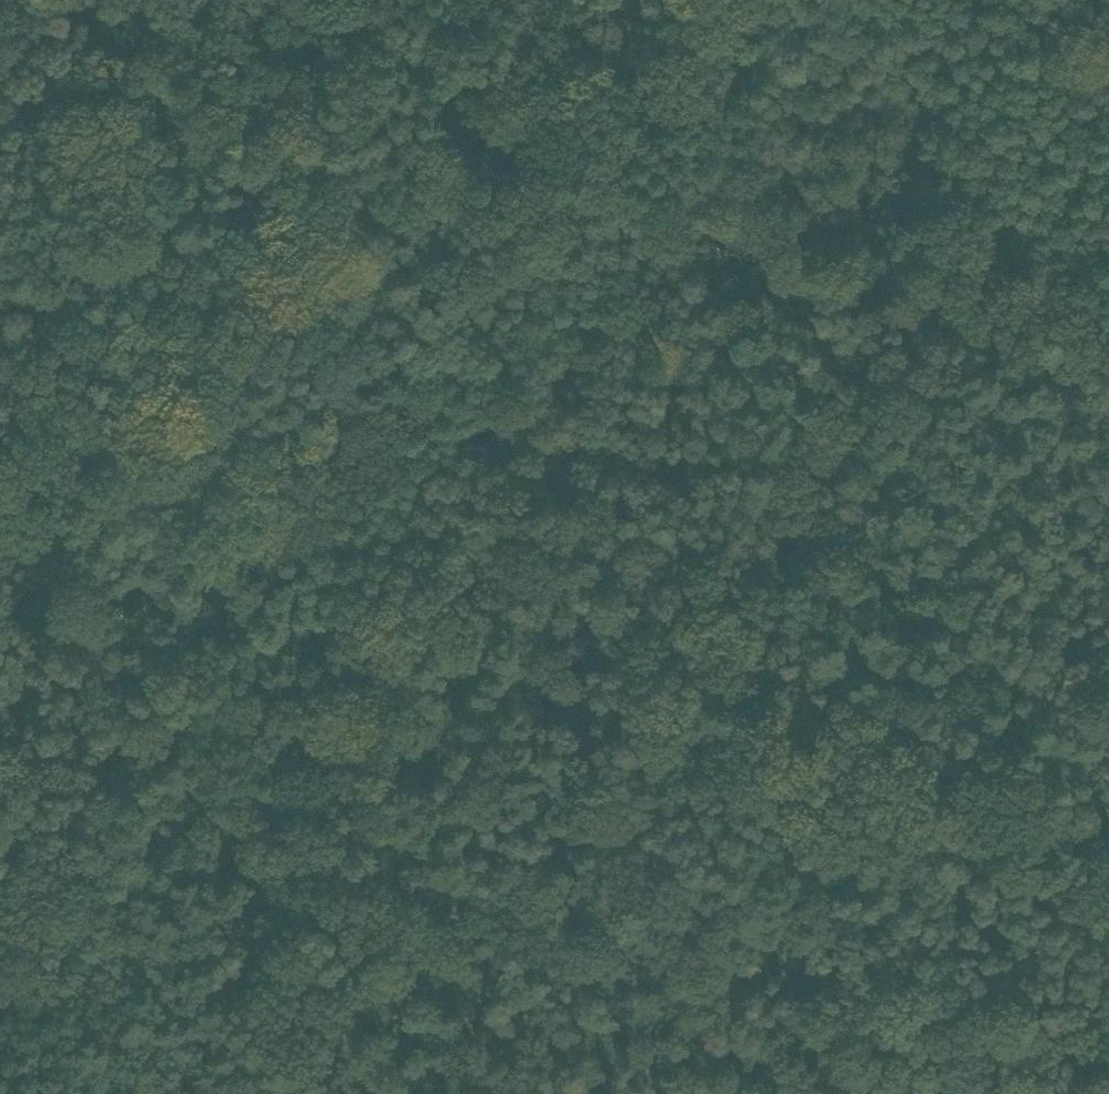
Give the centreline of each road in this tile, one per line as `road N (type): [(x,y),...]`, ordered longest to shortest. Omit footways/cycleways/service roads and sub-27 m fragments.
road 1 (track): [(1108,969),(776,1039),(764,1093)]

